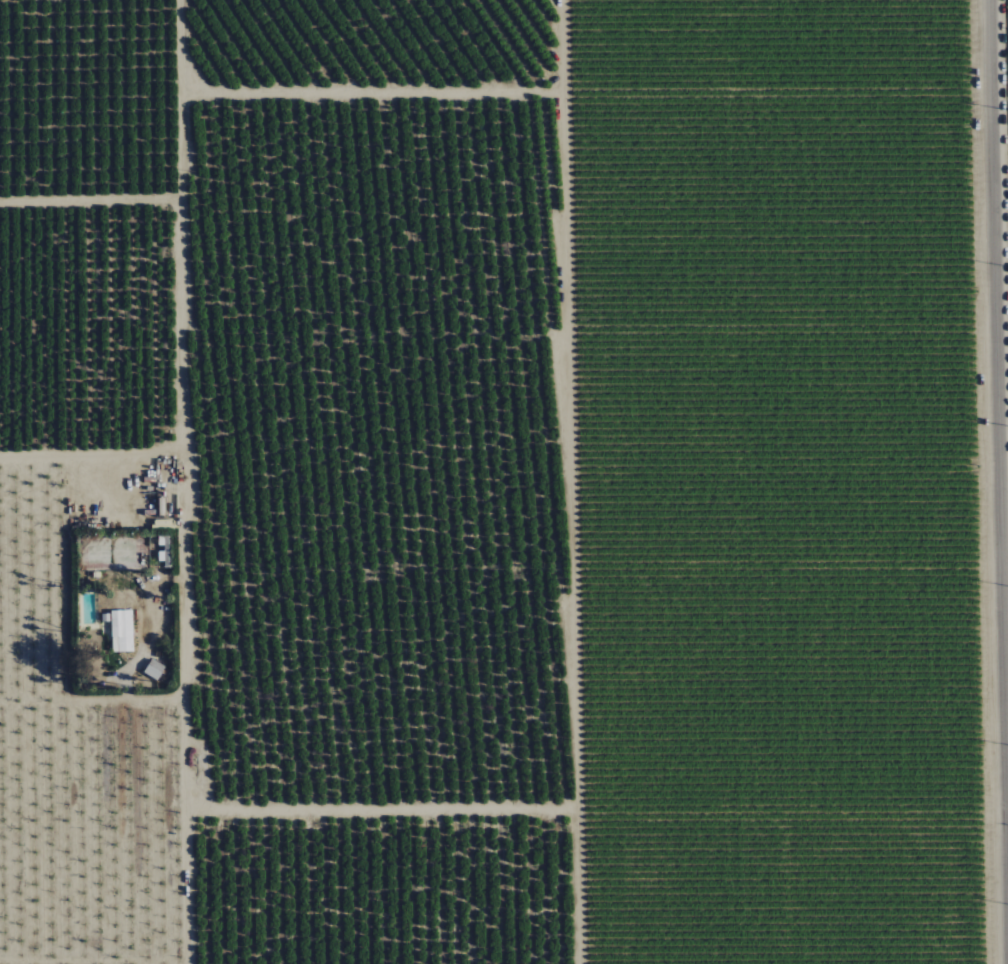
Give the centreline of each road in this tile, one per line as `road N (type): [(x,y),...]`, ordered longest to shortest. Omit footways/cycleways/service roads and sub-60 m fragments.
road 1 (residential): [(998,963),(984,0)]
road 2 (track): [(187,963),(186,578)]

